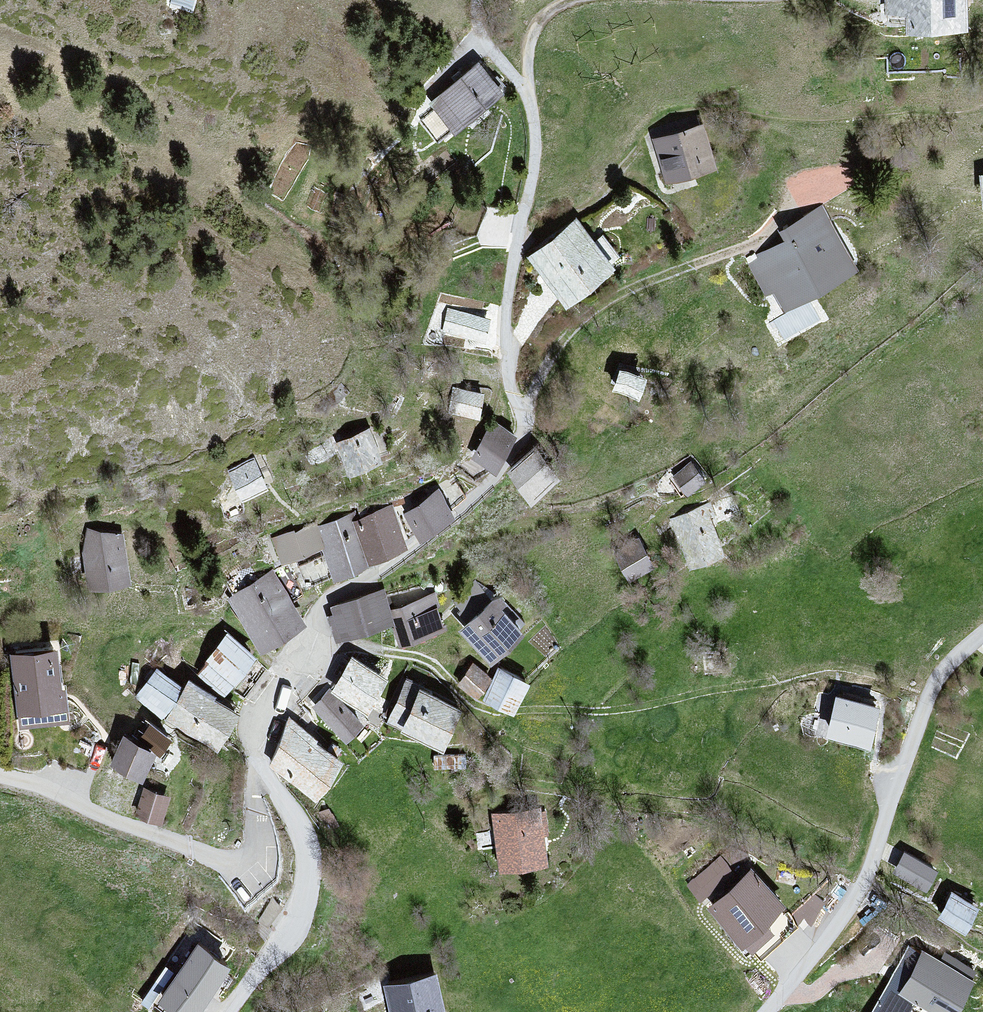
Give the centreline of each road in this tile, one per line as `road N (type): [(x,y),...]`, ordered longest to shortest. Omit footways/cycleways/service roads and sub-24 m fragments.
road 1 (residential): [(765,1011),(865,880),(928,696),(982,634)]
road 2 (residential): [(0,780),(227,861),(254,848),(254,798),(264,772)]
road 3 (track): [(523,418),(564,340),(613,299),(750,248)]
road 4 (unclassified): [(228,1011),(298,921),(306,898),(306,841),(264,772)]
road 5 (track): [(517,259),(554,221),(596,202),(642,138)]
road 6 (unclassified): [(264,772),(254,747),(256,718),(294,665)]

